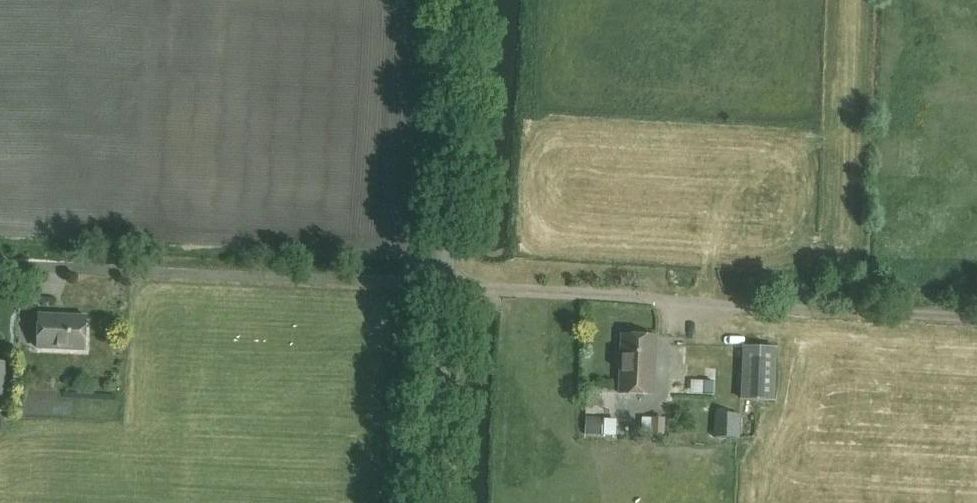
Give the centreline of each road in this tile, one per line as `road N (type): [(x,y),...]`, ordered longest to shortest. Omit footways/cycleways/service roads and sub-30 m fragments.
road 1 (track): [(976,317),(442,279)]
road 2 (unclassified): [(430,502),(458,0)]

